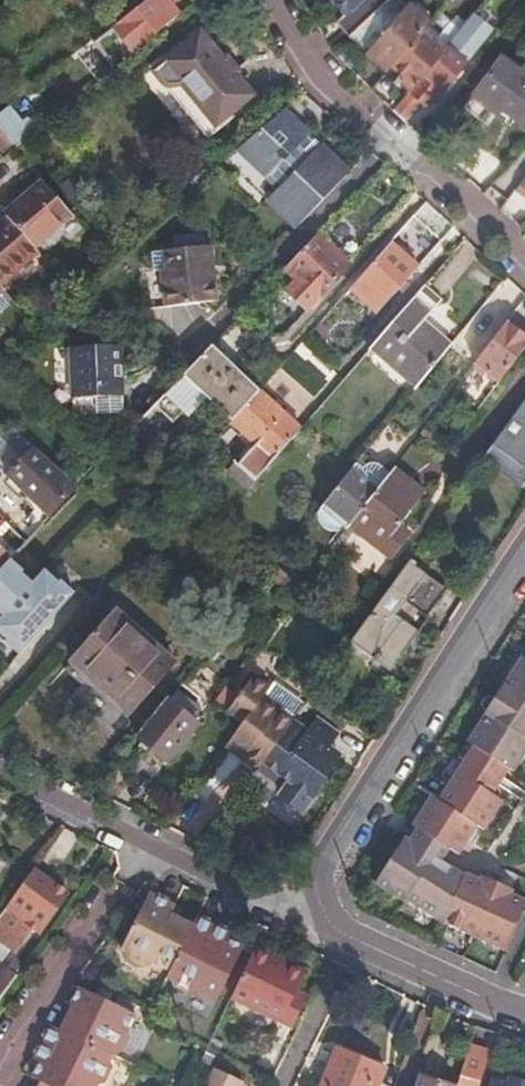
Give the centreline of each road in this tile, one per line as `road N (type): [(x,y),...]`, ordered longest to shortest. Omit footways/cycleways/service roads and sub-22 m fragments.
road 1 (residential): [(524,553),(323,861),(318,884),(324,908)]
road 2 (residential): [(279,0),(330,85),(524,258)]
road 3 (residential): [(0,1072),(147,843)]
road 4 (residential): [(324,908),(254,899),(147,843)]
road 5 (residential): [(524,1015),(350,939)]
road 6 (residential): [(147,843),(0,770)]
road 7 (residential): [(283,1085),(350,939)]

